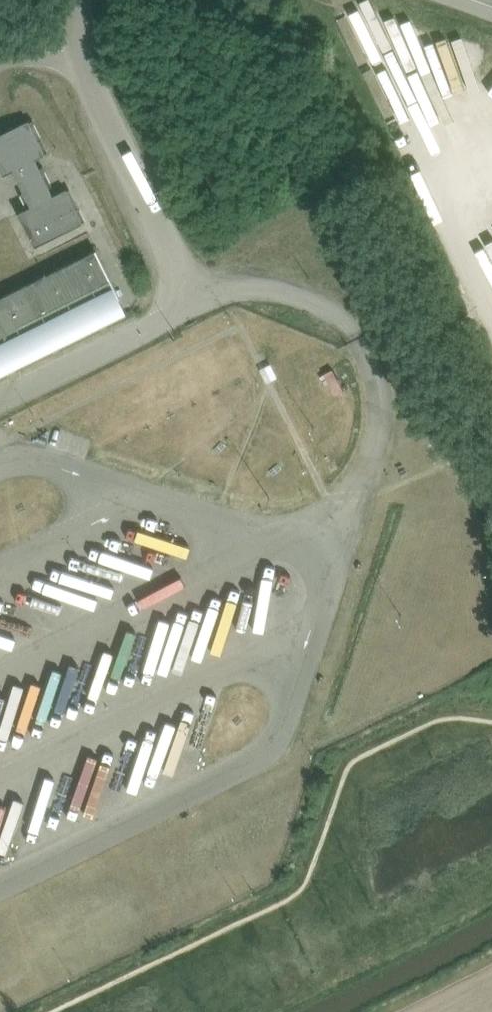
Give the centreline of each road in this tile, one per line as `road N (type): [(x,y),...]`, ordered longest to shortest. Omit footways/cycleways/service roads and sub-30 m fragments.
road 1 (unclassified): [(80,0),(81,49),(102,105),(195,304)]
road 2 (unclassified): [(491,307),(371,58)]
road 3 (unclassified): [(0,402),(195,304)]

